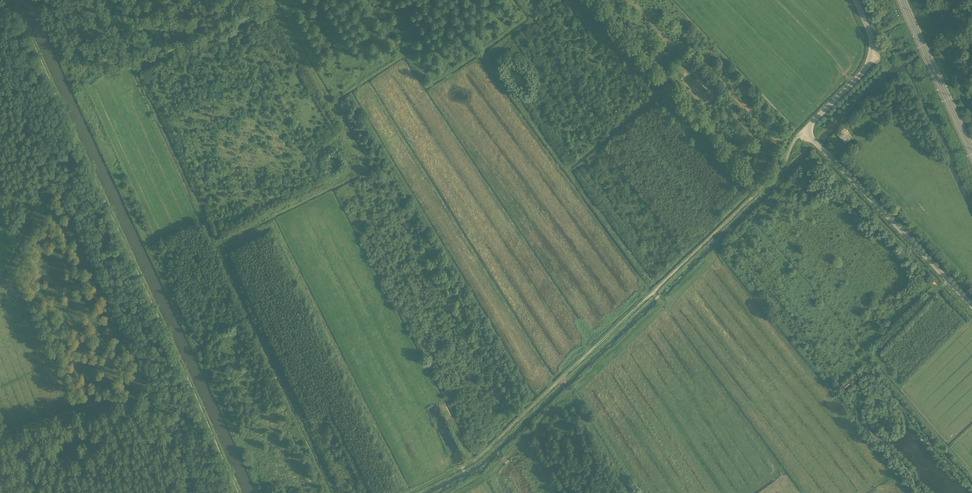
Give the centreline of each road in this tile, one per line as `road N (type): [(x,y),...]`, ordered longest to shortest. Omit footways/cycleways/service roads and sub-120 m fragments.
road 1 (track): [(181,375),(10,0)]
road 2 (track): [(560,381),(780,171)]
road 3 (unclassified): [(971,306),(803,131)]
road 4 (track): [(408,492),(481,456),(560,381)]
road 5 (unclassified): [(803,131),(868,62),(872,37),(855,0)]
road 6 (track): [(236,492),(181,375)]
road 7 (track): [(633,492),(568,390)]

